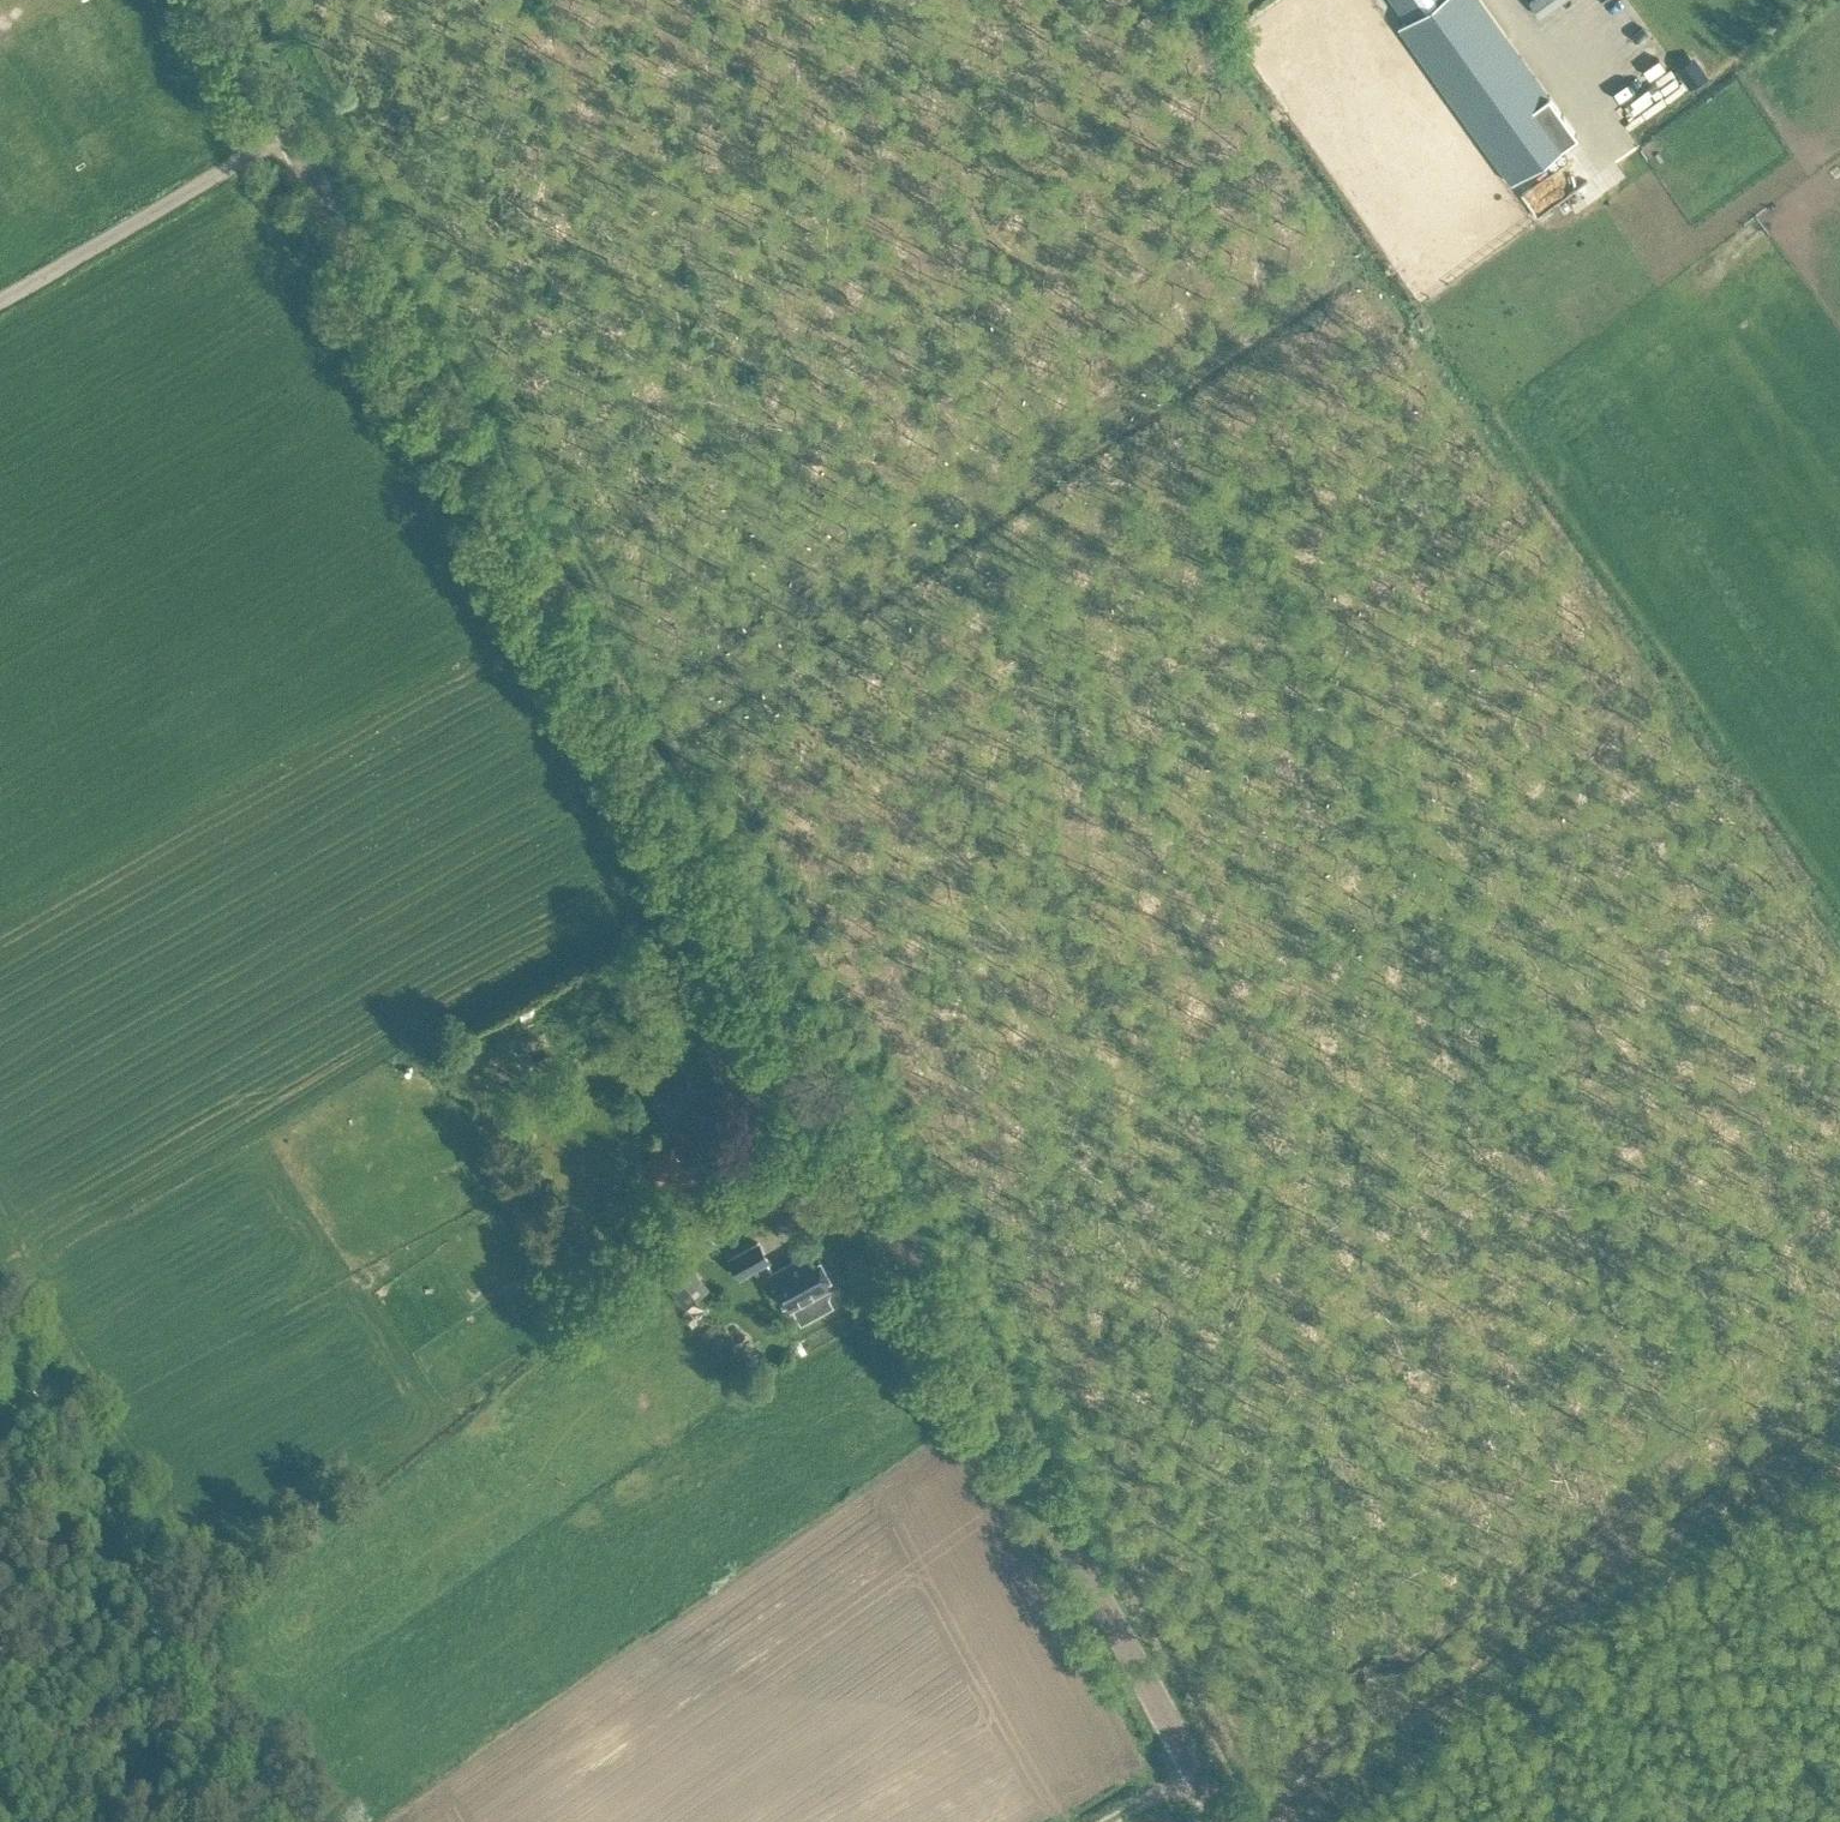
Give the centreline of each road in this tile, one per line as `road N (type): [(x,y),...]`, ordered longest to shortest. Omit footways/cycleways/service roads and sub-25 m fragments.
road 1 (tertiary): [(1206,1821),(206,0)]
road 2 (track): [(279,134),(0,294)]
road 3 (track): [(1839,72),(1587,244)]

